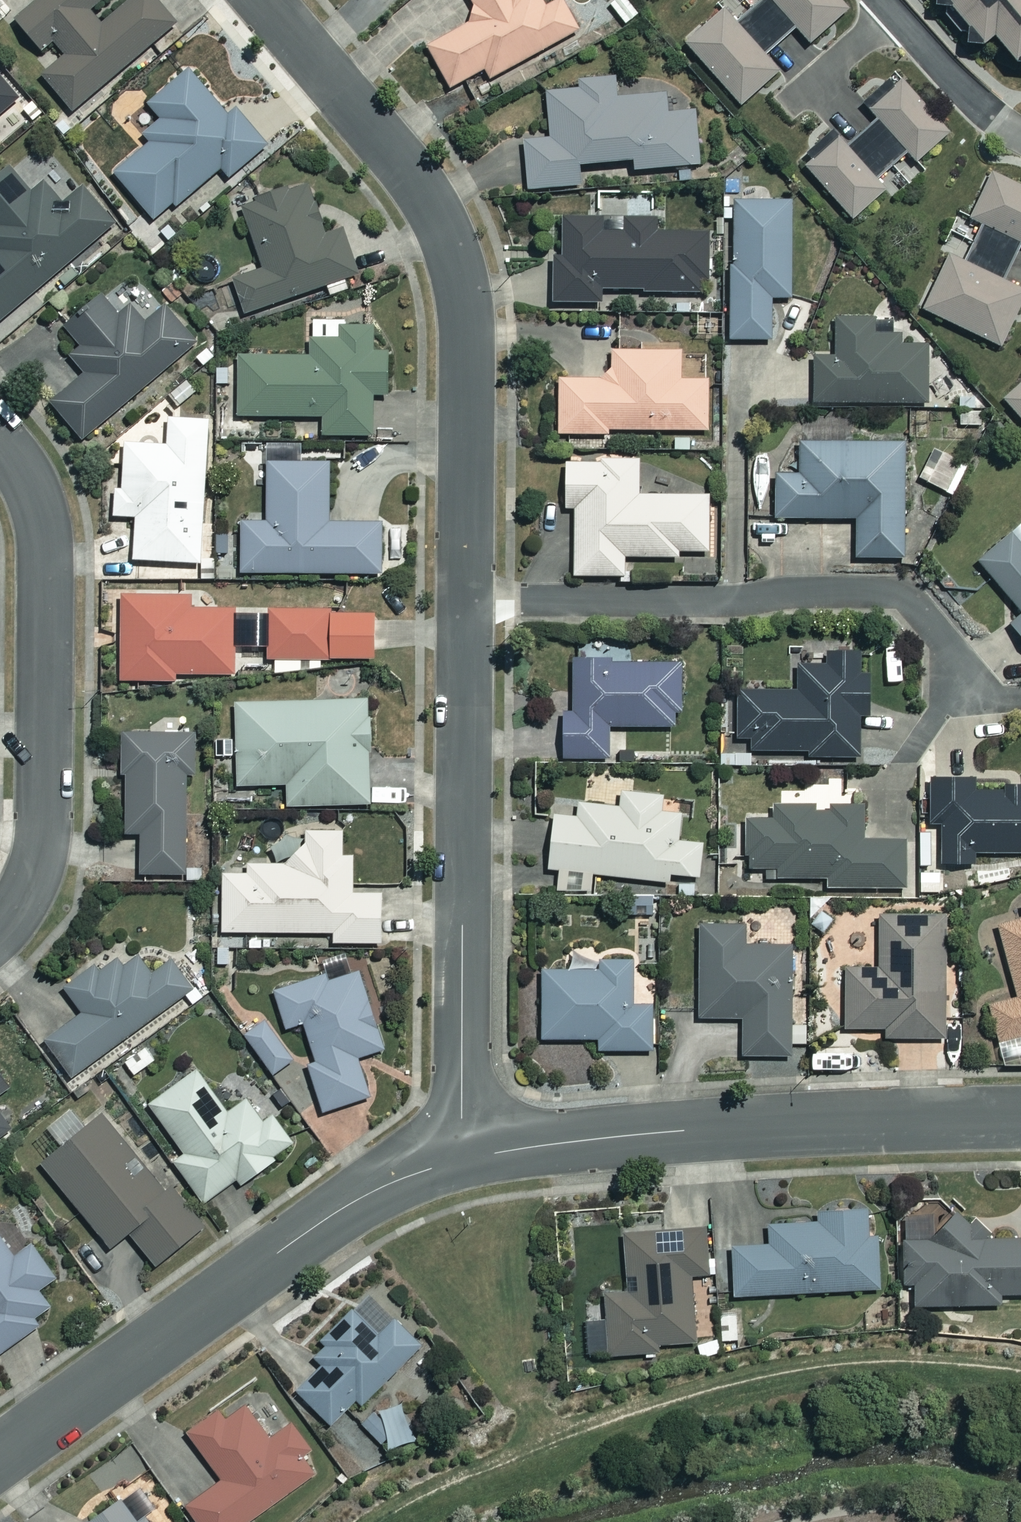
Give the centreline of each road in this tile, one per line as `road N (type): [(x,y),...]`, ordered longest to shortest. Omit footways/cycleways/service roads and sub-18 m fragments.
road 1 (residential): [(466,602),(460,270),(422,190),(263,0)]
road 2 (residential): [(462,1159),(680,1131),(1020,1119)]
road 3 (residential): [(462,1159),(466,602)]
road 4 (residential): [(0,1456),(322,1222),(402,1177),(462,1159)]
road 5 (residential): [(466,602),(736,603),(802,592),(886,592),(919,608),(968,689)]
road 6 (residential): [(0,447),(37,510),(47,584),(42,842),(0,927)]

